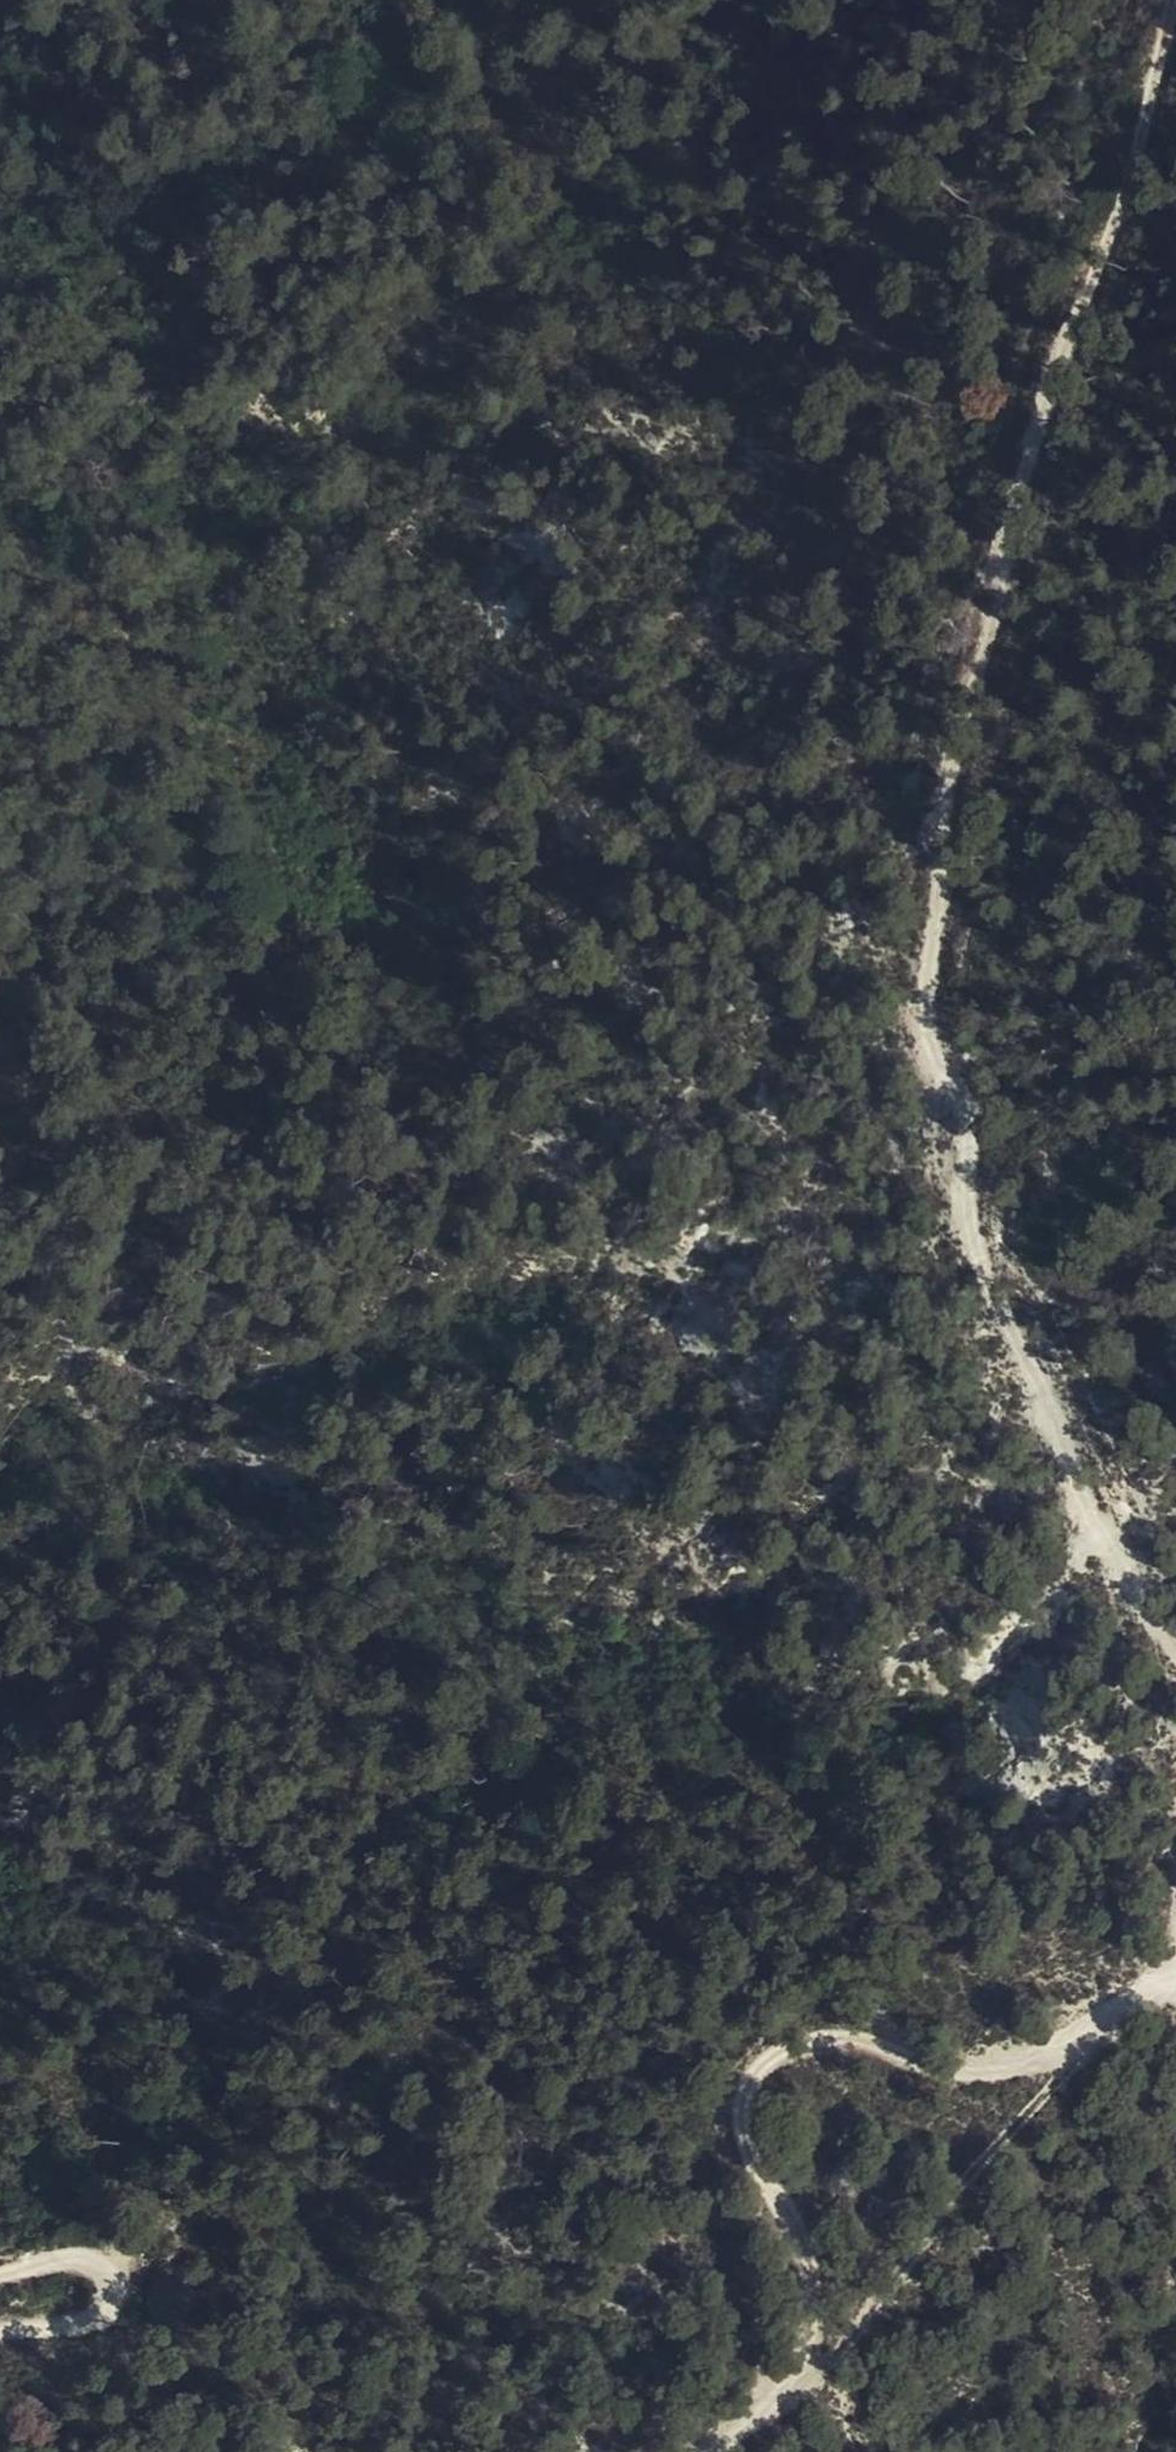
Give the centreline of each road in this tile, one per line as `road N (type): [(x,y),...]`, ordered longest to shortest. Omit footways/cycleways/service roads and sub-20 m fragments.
road 1 (track): [(1175,1646),(1090,1520),(976,1212),(942,1056),(941,852),(1054,382),(1168,0)]
road 2 (track): [(1175,1974),(1082,2037),(1008,2065),(926,2064),(840,2039),(788,2048),(751,2084),(748,2128),(819,2262),(817,2371),(729,2431),(683,2451)]
road 3 (track): [(0,2337),(100,2320),(131,2287),(92,2257),(0,2274)]

